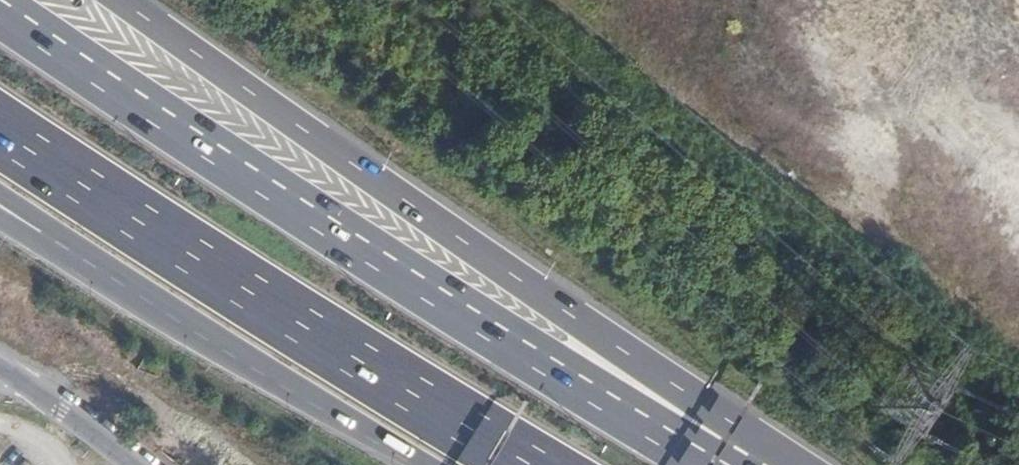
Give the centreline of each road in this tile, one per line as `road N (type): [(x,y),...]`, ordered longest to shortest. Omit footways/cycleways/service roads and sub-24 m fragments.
road 1 (motorway): [(713,458),(403,276),(0,10)]
road 2 (motorway): [(713,458),(695,398),(118,0)]
road 3 (motorway): [(0,131),(533,464)]
road 4 (motorway): [(41,232),(426,464)]

